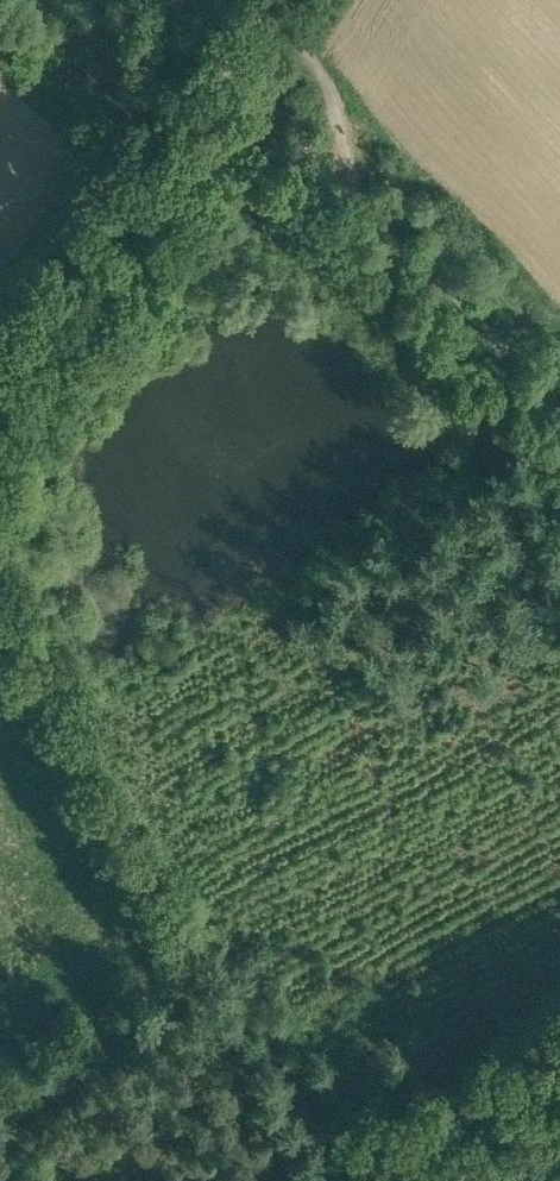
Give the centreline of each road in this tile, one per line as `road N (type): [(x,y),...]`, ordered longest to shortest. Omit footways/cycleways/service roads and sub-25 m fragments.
road 1 (unclassified): [(0,367),(262,0)]
road 2 (track): [(423,1180),(559,1111)]

